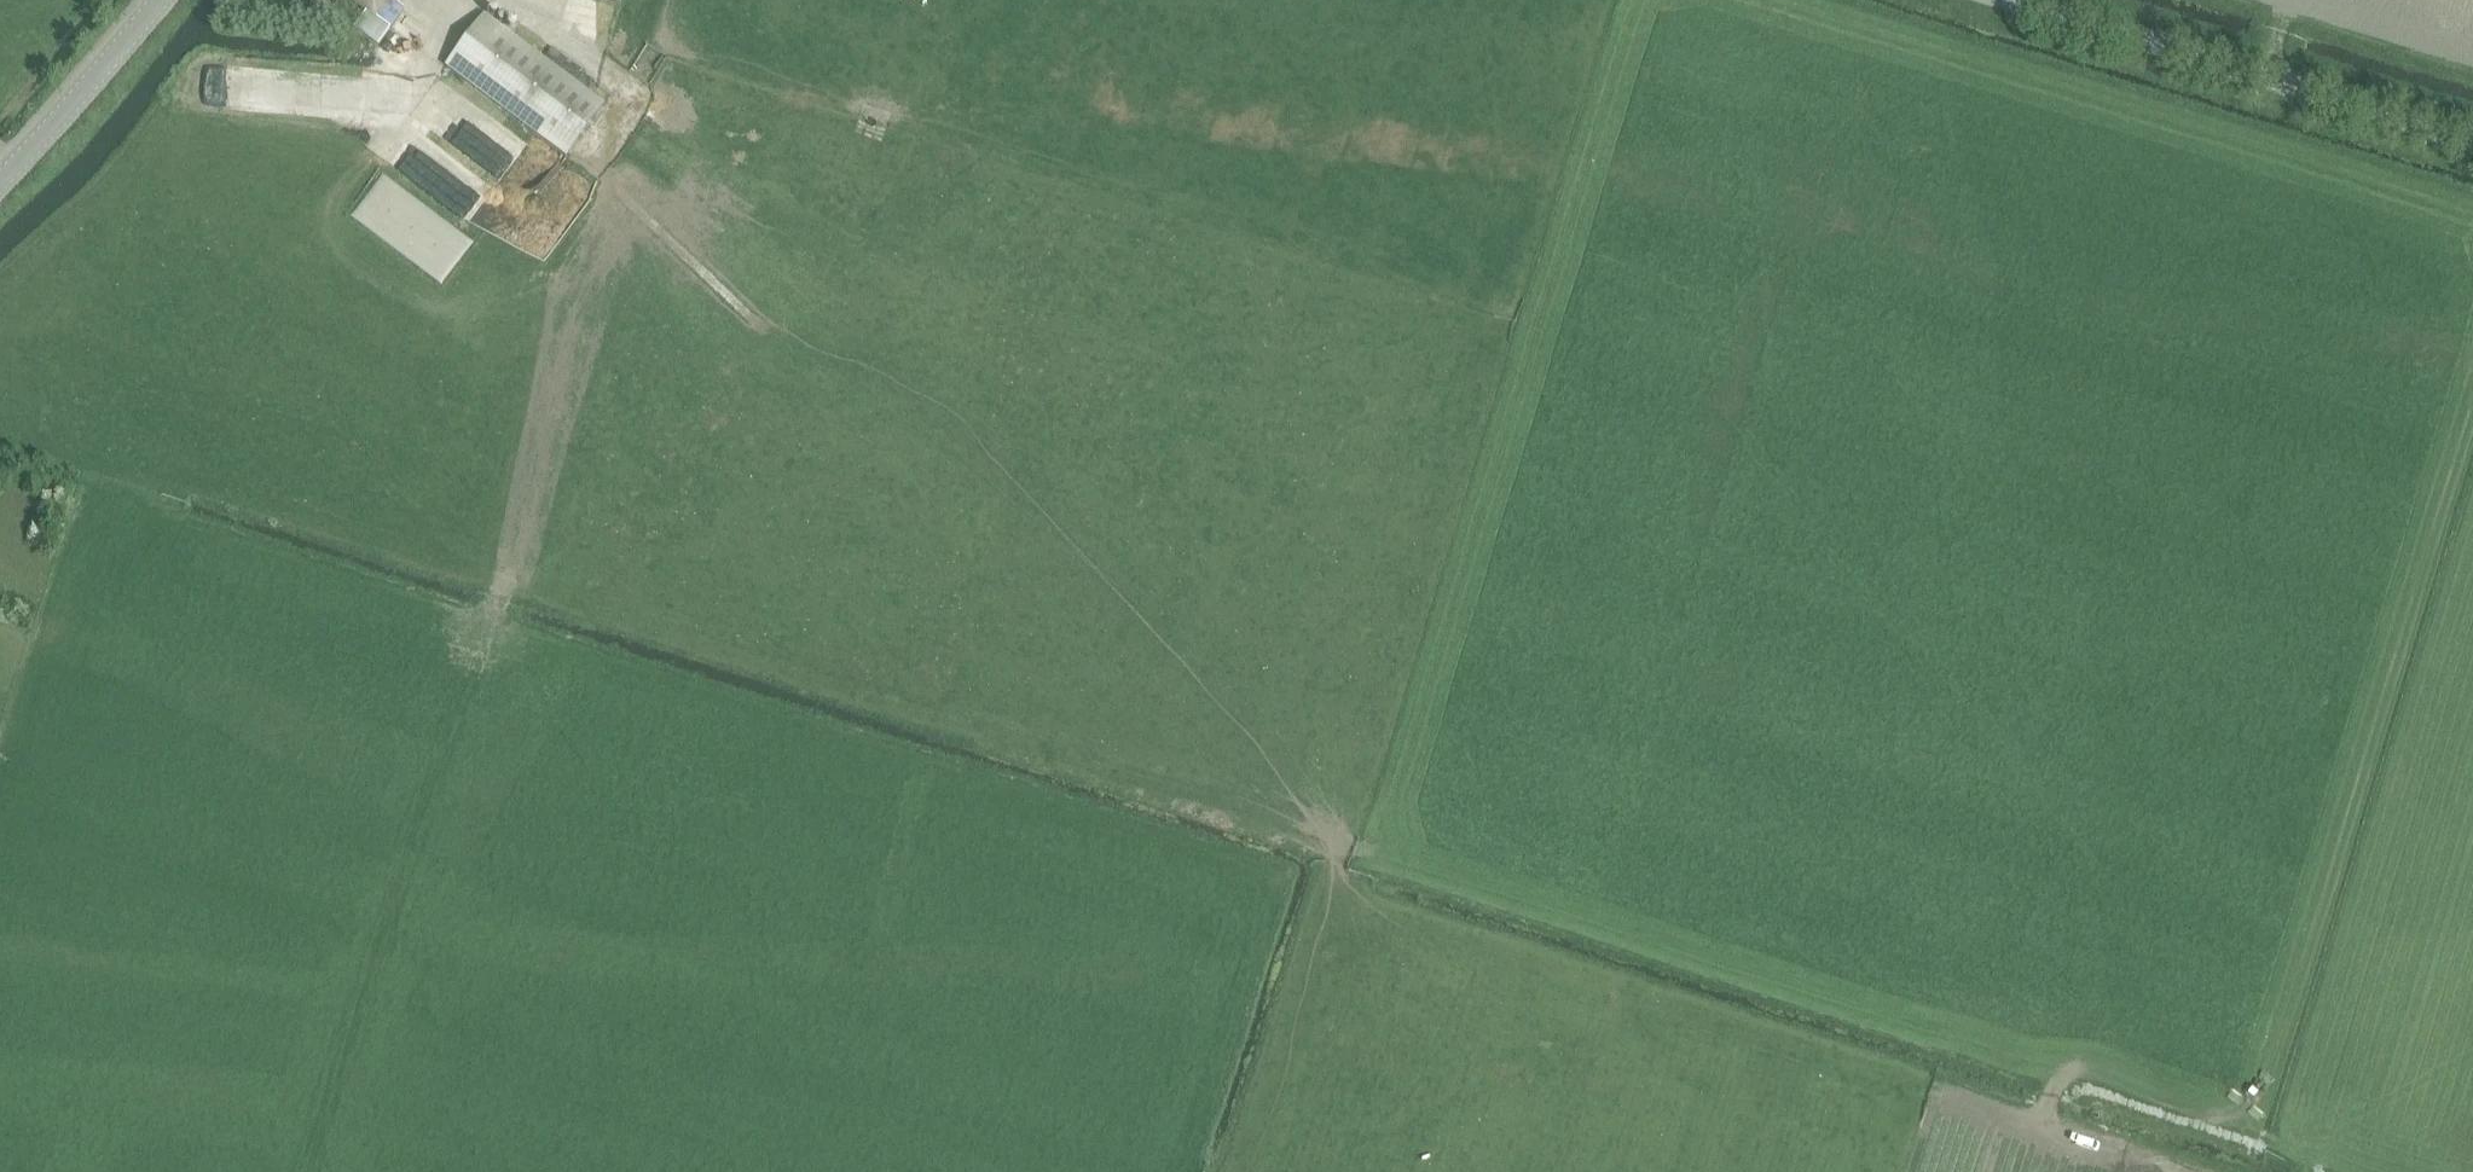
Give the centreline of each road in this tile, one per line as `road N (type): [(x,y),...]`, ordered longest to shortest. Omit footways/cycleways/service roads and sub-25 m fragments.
road 1 (tertiary): [(2472,137),(2025,0)]
road 2 (tertiary): [(0,182),(160,0)]

